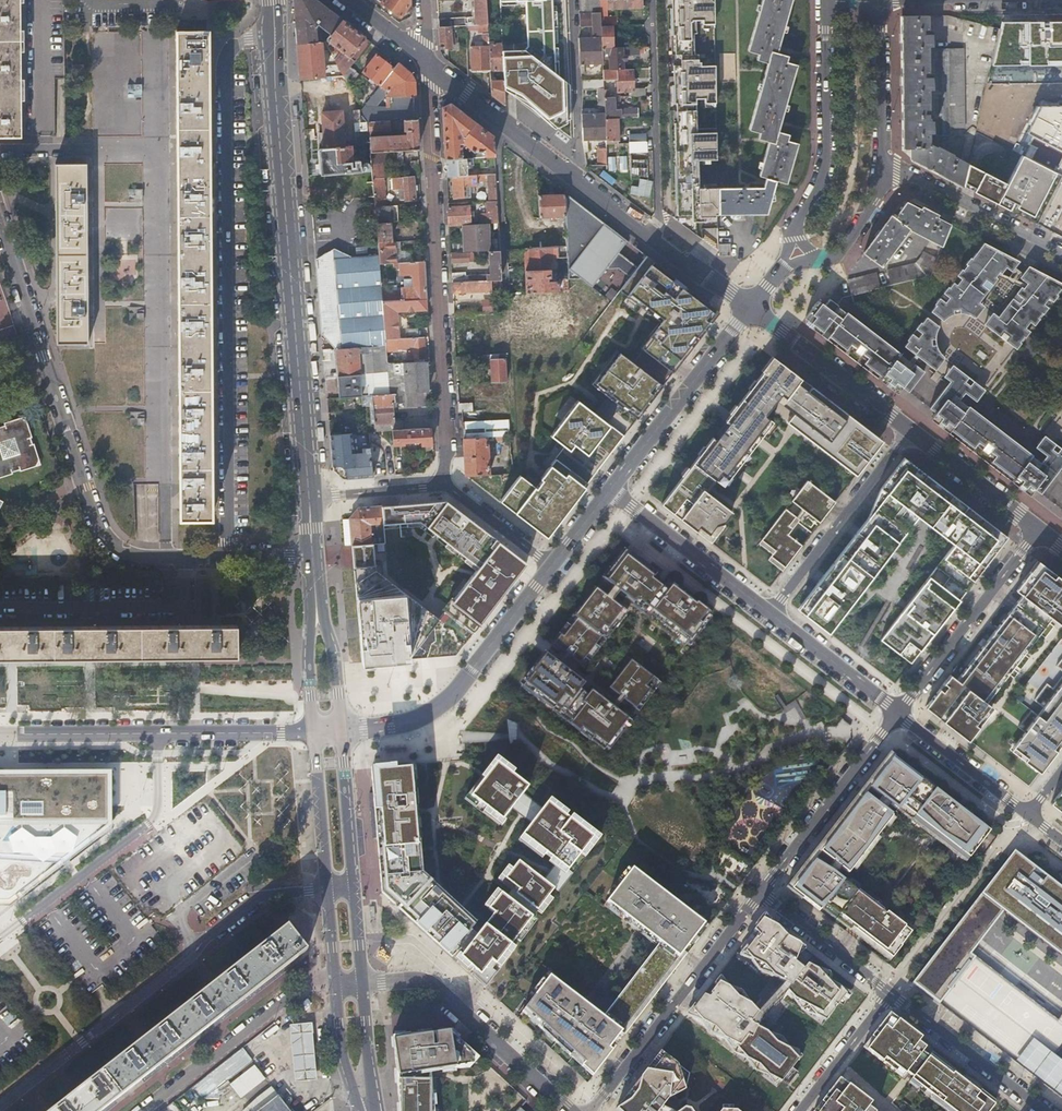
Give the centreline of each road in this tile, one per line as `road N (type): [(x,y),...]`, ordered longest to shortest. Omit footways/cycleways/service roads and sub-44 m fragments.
road 1 (secondary): [(308,496),(274,0)]
road 2 (residential): [(187,558),(128,558),(106,543),(0,219)]
road 3 (residential): [(446,475),(426,59)]
road 4 (residential): [(327,891),(258,896),(0,1107)]
road 5 (residential): [(0,936),(222,765),(248,732)]
road 6 (residential): [(554,562),(450,699),(423,718),(342,732)]
road 7 (unclassified): [(497,123),(511,405)]
road 8 (residential): [(591,1110),(762,894)]
road 9 (residential): [(362,983),(436,985),(569,1110)]
road 10 (residential): [(826,0),(828,162),(795,231),(797,246)]
road 11 (residential): [(0,736),(248,732)]
road 12 (residential): [(660,244),(652,0)]
road 13 (residential): [(334,983),(301,986),(141,1110)]
road 14 (residential): [(0,609),(187,605),(187,558)]
road 15 (residential): [(1039,533),(896,714)]
road 16 (residential): [(753,310),(609,490)]
road 17 (residential): [(772,612),(910,435)]
road 18 (residential): [(762,894),(896,714)]
road 19 (residential): [(772,612),(609,490)]
road 20 (residential): [(753,310),(910,435)]
road 21 (residential): [(888,991),(1045,1110)]
road 22 (residential): [(572,0),(579,184)]
road 23 (secondary): [(342,732),(335,651),(312,556)]
road 24 (secondary): [(312,556),(315,734)]
road 25 (residential): [(887,171),(877,0)]
road 26 (residential): [(896,714),(1032,814)]
road 27 (residential): [(1039,244),(887,171)]
road 28 (residential): [(910,435),(1039,533)]
road 29 (residential): [(896,714),(772,612)]
road 30 (residential): [(762,894),(888,991)]
road 31 (secondary): [(315,734),(327,891)]
road 32 (secondary): [(354,889),(342,732)]
road 33 (residential): [(801,1110),(888,991)]
road 34 (residential): [(308,496),(431,484),(446,475)]
road 35 (residential): [(554,562),(446,475)]
road 36 (secondary): [(334,983),(341,1052),(359,1110)]
road 37 (secondary): [(377,1110),(362,983)]
road 38 (residential): [(187,558),(312,556)]

